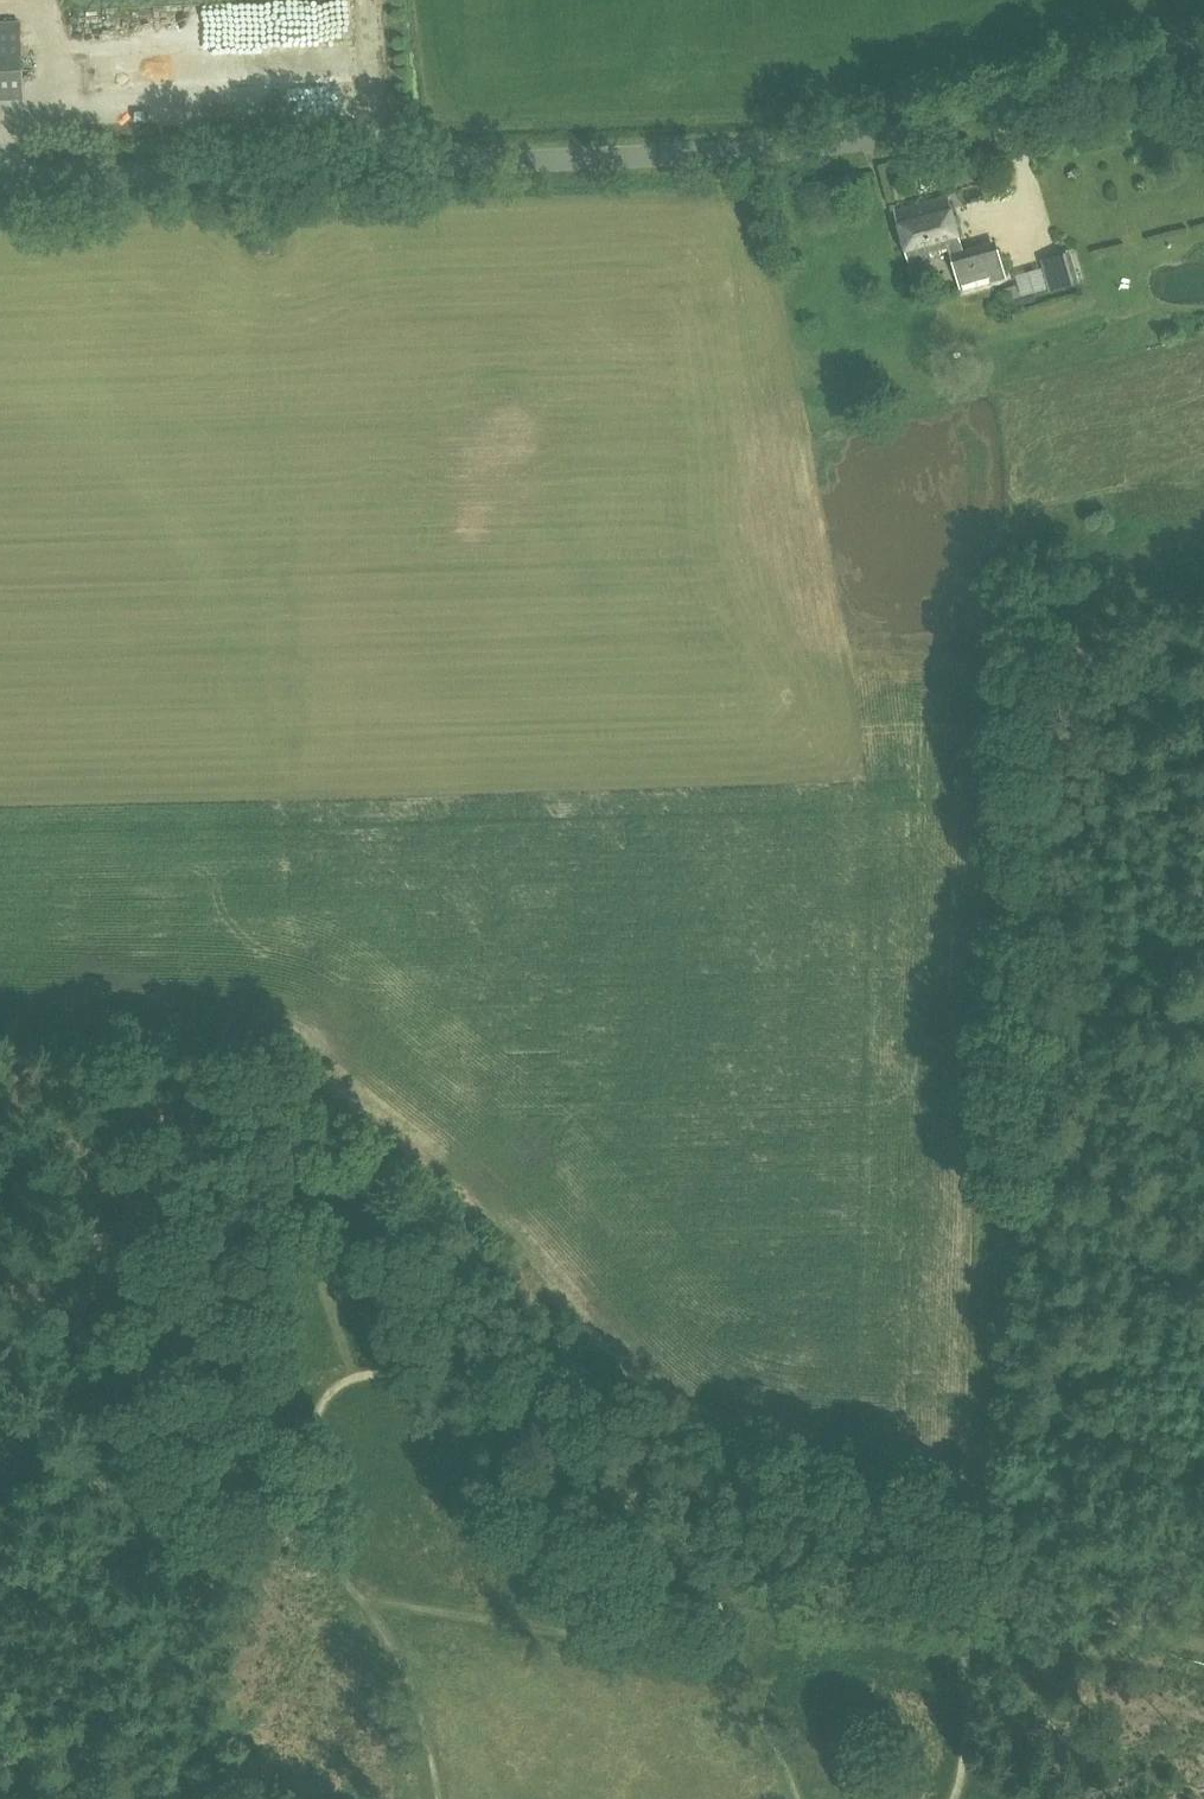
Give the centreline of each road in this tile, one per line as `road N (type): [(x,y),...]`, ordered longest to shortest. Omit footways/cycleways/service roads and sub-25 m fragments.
road 1 (unclassified): [(0,183),(748,155),(893,135),(1203,48)]

